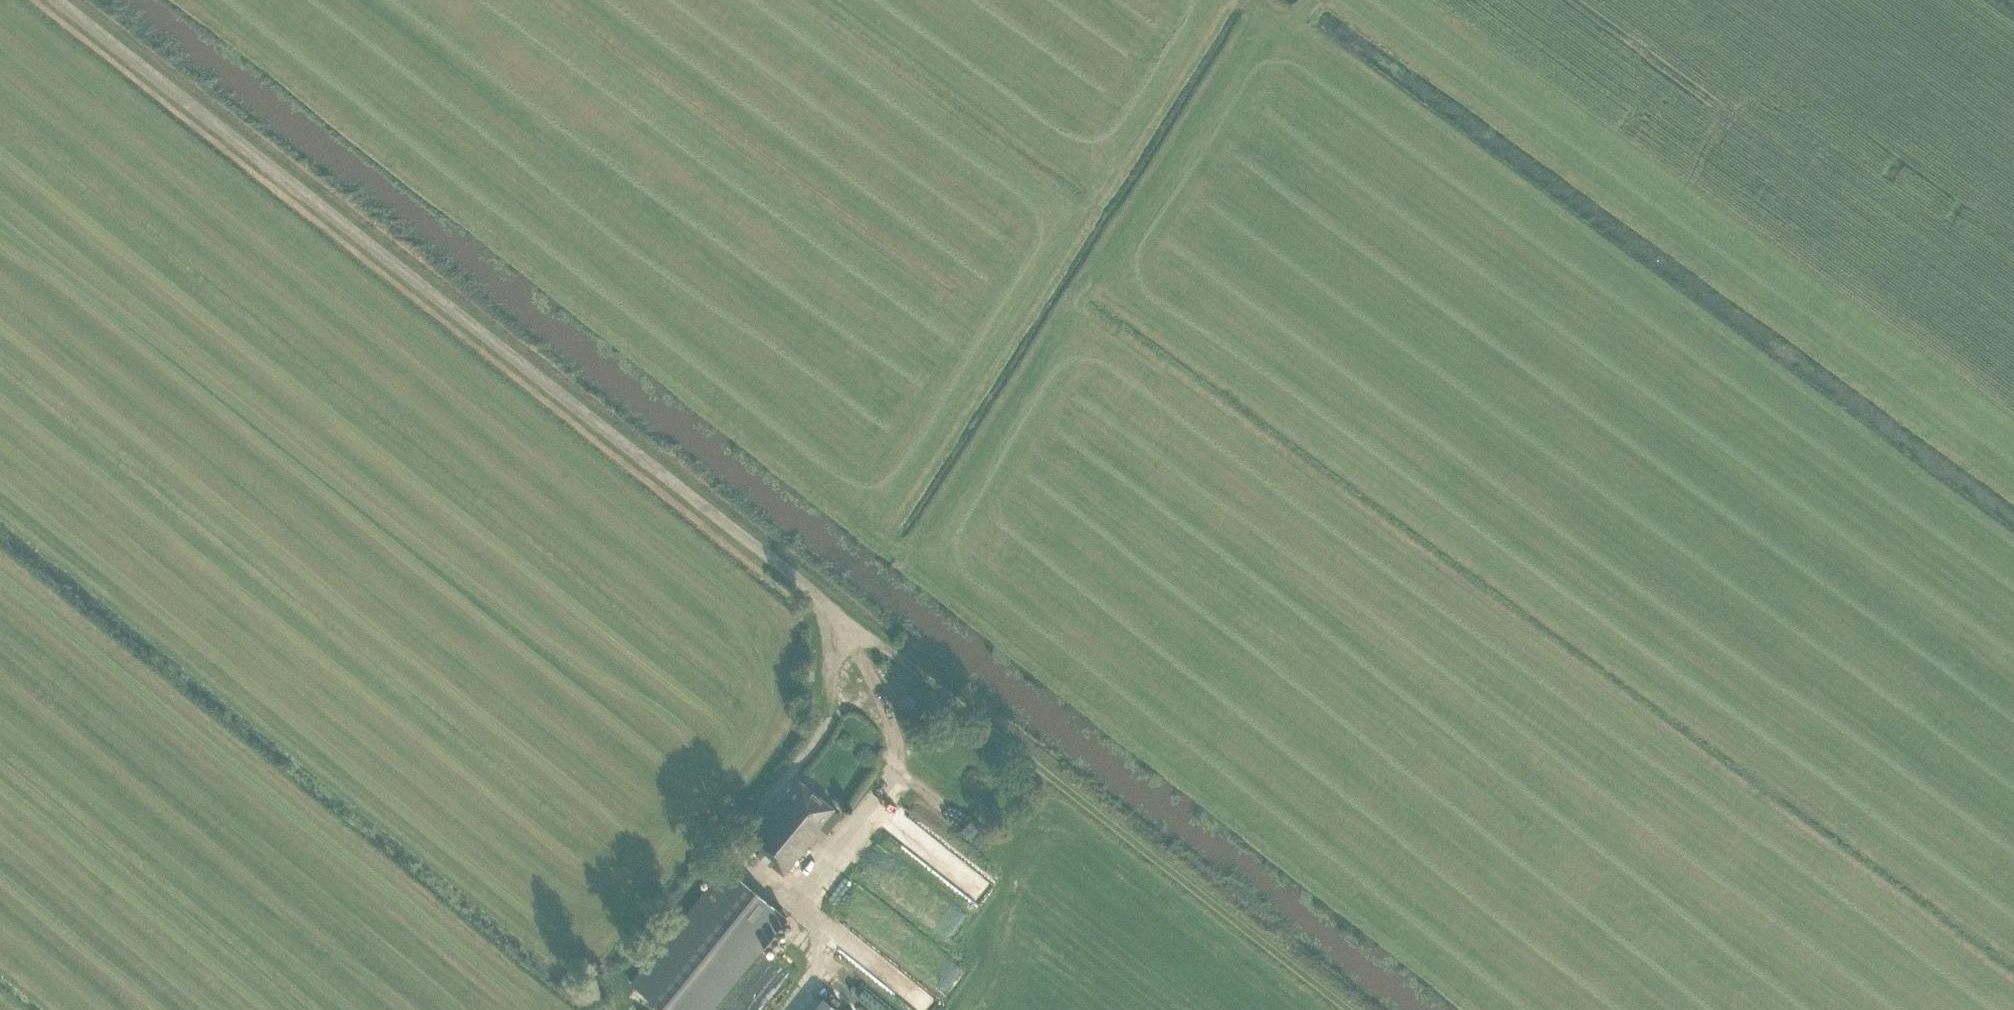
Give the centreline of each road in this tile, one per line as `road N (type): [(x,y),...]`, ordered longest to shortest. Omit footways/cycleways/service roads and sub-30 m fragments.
road 1 (unclassified): [(845,626),(53,0)]

